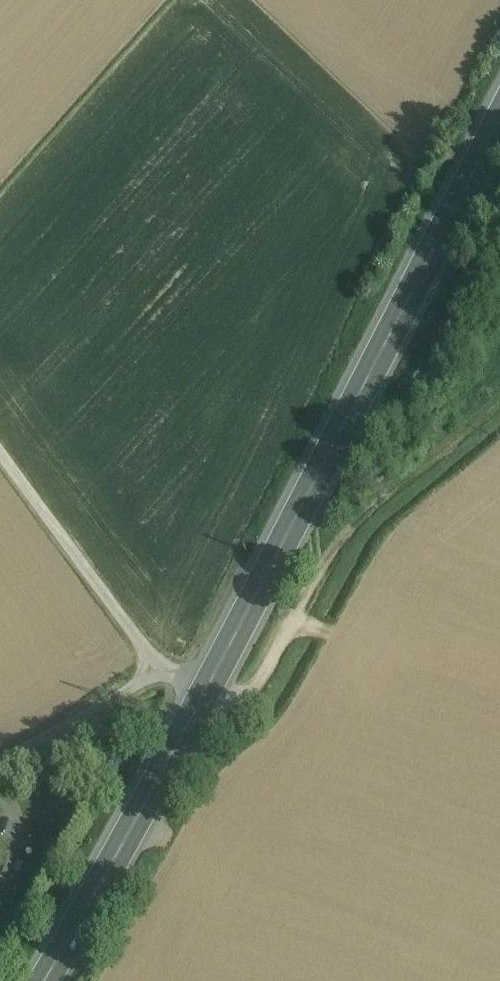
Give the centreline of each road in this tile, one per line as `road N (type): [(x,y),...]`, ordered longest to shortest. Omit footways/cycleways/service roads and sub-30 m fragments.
road 1 (primary): [(205,692),(499,112)]
road 2 (primary): [(44,980),(205,692)]
road 3 (track): [(297,621),(327,560),(356,525),(499,401)]
road 4 (unclassified): [(162,671),(0,461)]
road 5 (unclassified): [(162,671),(0,762)]
road 6 (track): [(326,633),(297,621),(255,694),(205,692)]

